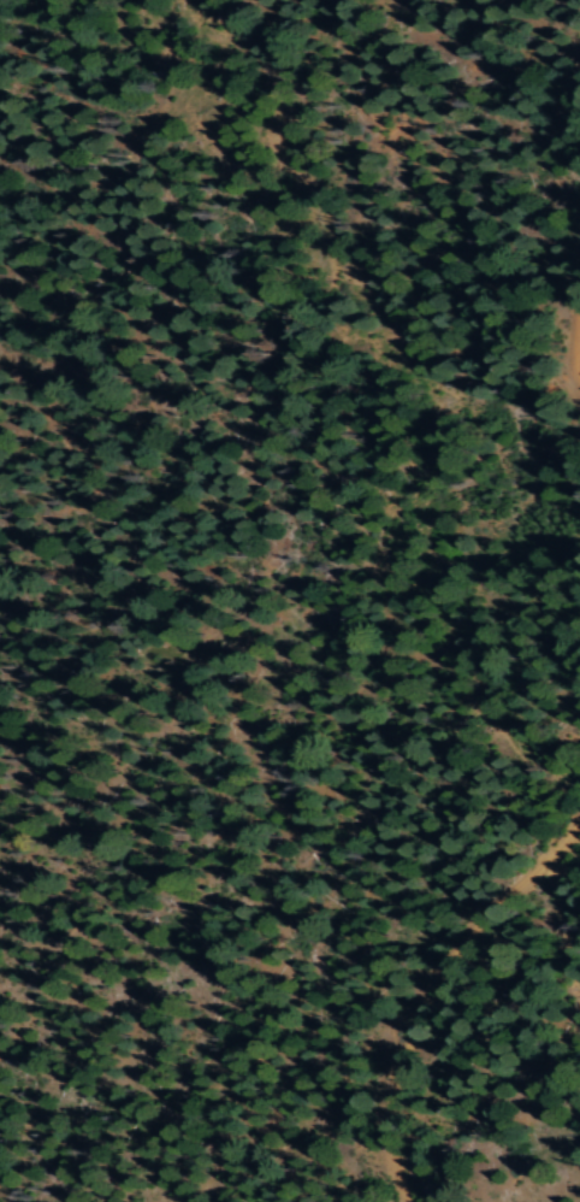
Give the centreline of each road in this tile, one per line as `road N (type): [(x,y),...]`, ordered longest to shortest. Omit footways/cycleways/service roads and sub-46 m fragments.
road 1 (track): [(398,1201),(387,953),(507,872),(579,848)]

